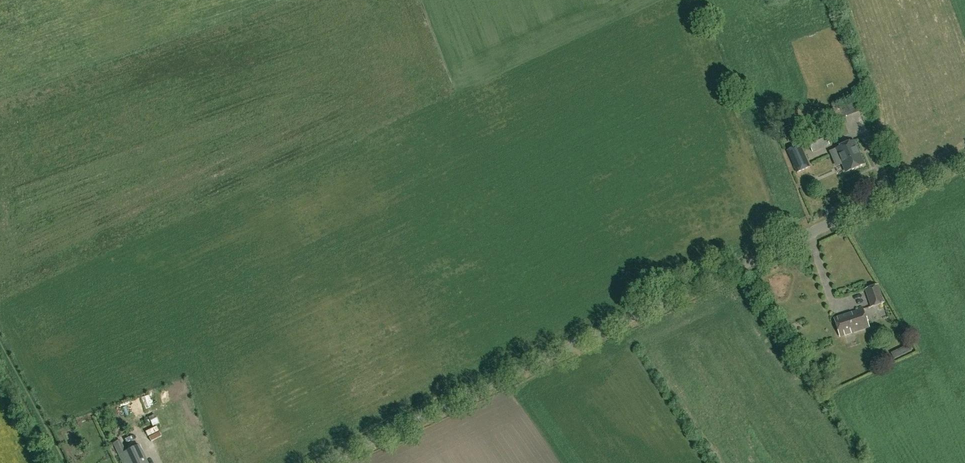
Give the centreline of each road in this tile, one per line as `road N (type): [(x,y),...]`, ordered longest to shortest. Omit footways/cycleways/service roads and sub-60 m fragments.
road 1 (unclassified): [(323,462),(964,160)]

